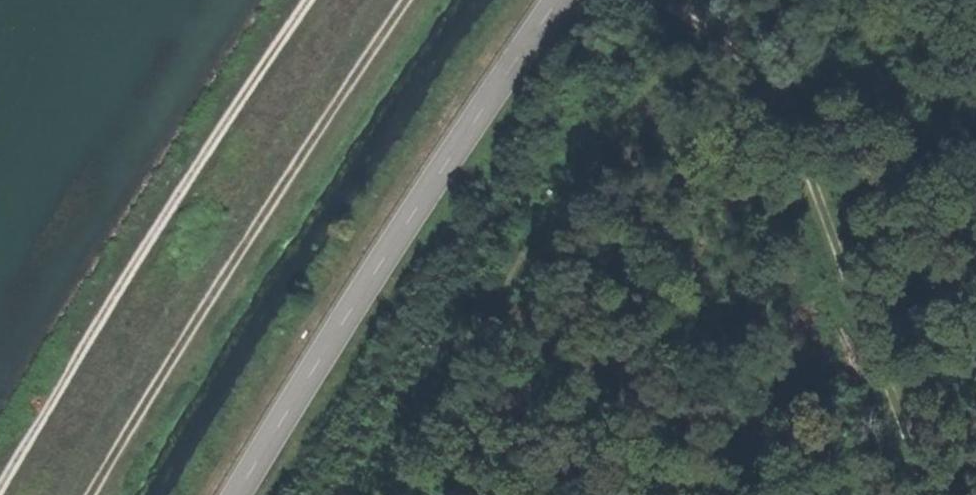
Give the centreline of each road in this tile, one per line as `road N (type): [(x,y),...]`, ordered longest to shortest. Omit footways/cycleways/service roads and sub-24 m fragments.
road 1 (track): [(417,0),(92,494)]
road 2 (tertiary): [(561,0),(419,201),(240,494)]
road 3 (track): [(936,494),(922,331),(808,120),(667,0)]
road 4 (track): [(290,0),(12,494)]

